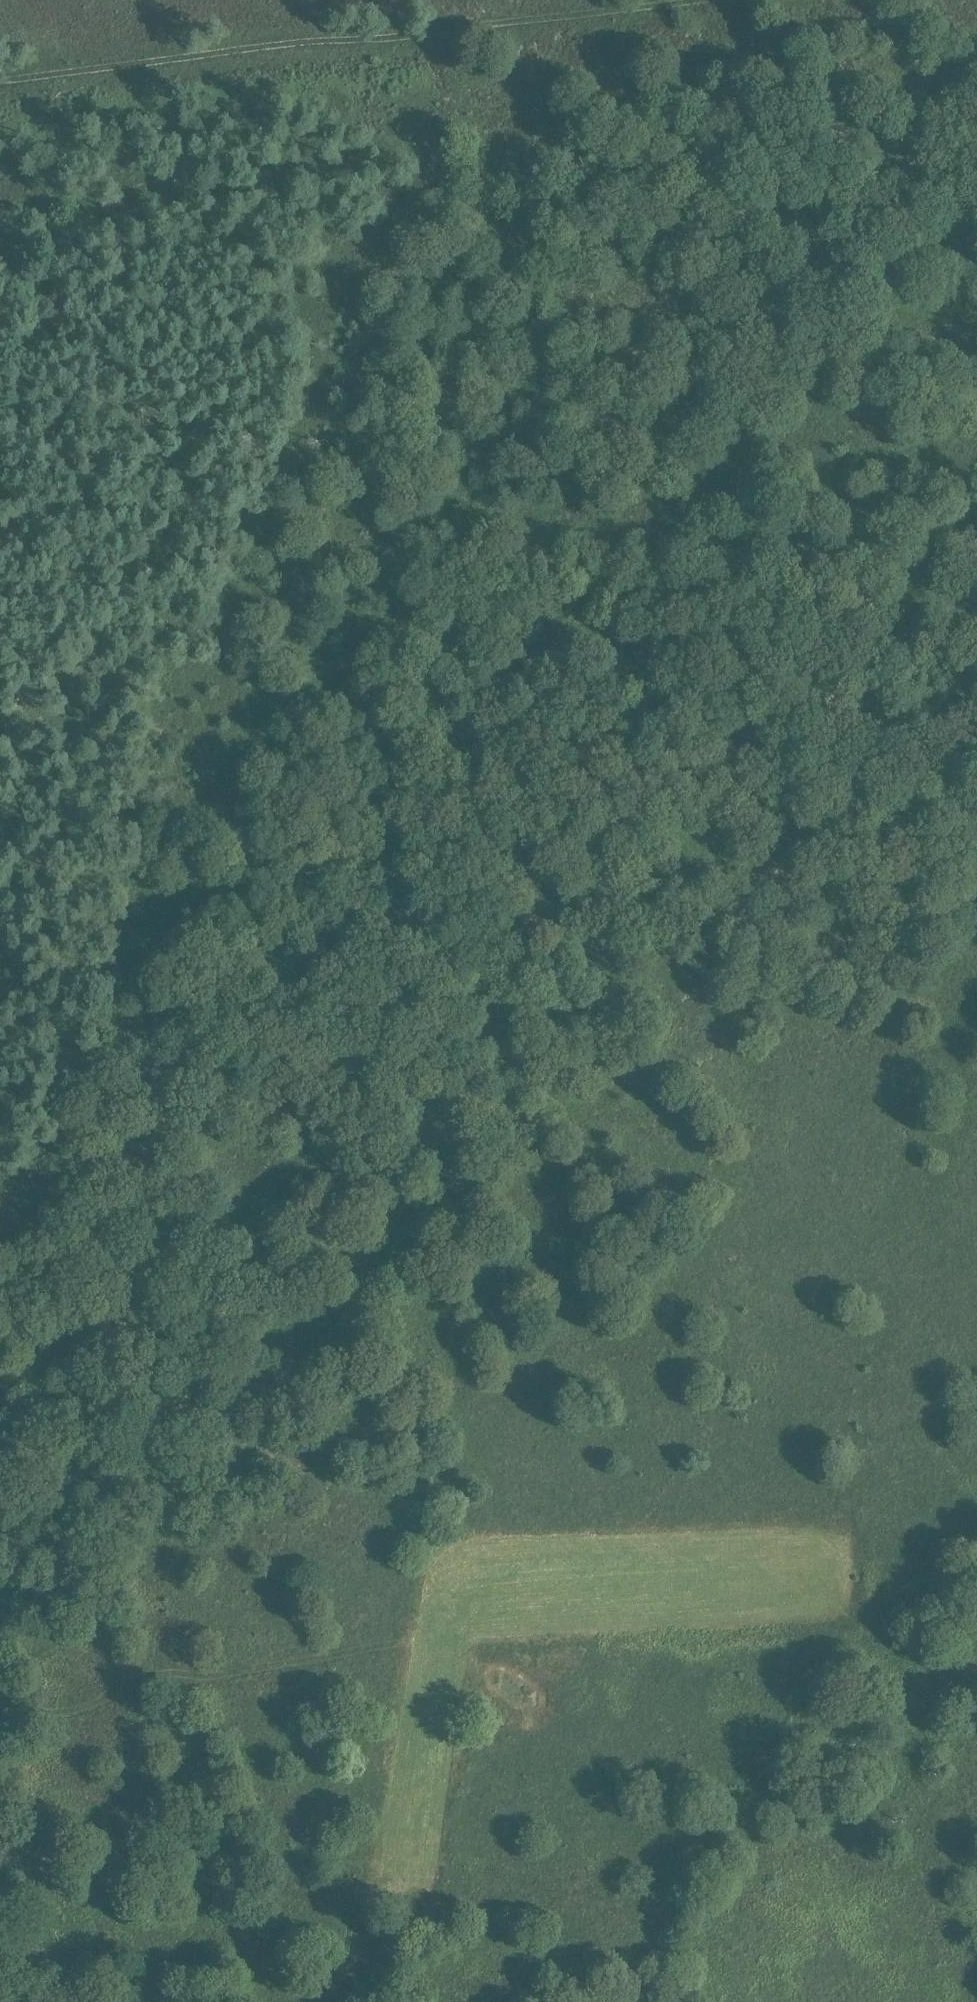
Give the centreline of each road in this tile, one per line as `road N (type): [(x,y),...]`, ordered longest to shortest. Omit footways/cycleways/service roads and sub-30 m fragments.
road 1 (track): [(0,73),(673,0)]

